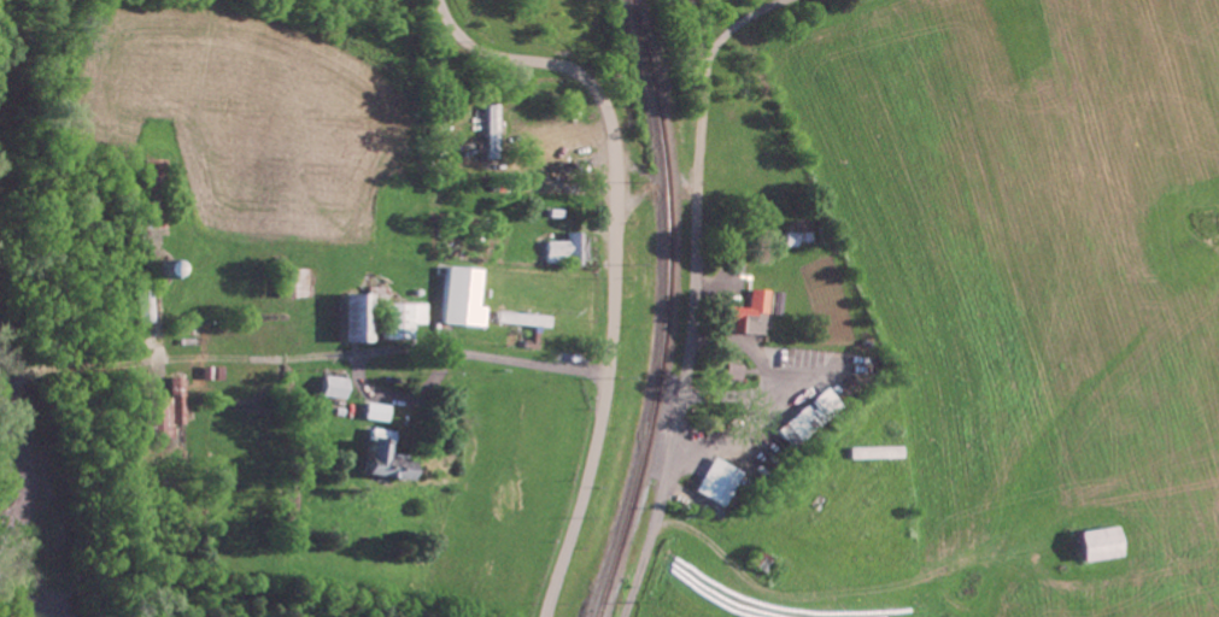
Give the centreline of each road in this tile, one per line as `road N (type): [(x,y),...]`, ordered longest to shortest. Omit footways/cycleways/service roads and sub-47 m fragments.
road 1 (residential): [(548,616),(604,416),(619,284),(613,114),(590,76),(490,48),(471,39),(445,0)]
road 2 (residential): [(625,616),(666,489),(693,357),(708,69),(693,0)]

